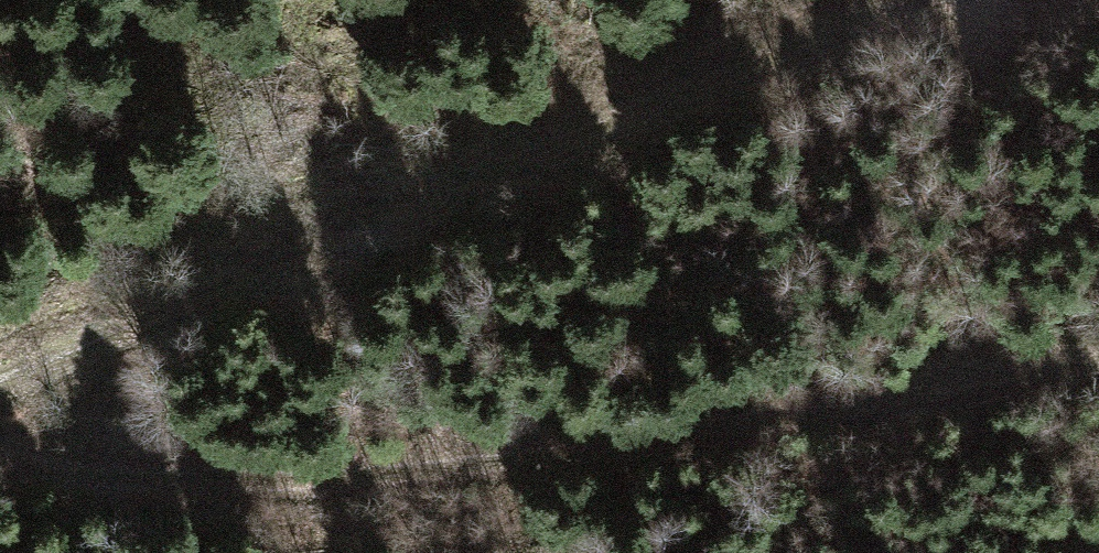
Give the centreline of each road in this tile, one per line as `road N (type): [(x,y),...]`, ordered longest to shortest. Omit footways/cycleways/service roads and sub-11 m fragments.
road 1 (track): [(0,442),(103,470),(200,476),(486,465),(1098,361)]
road 2 (track): [(917,0),(0,383)]

